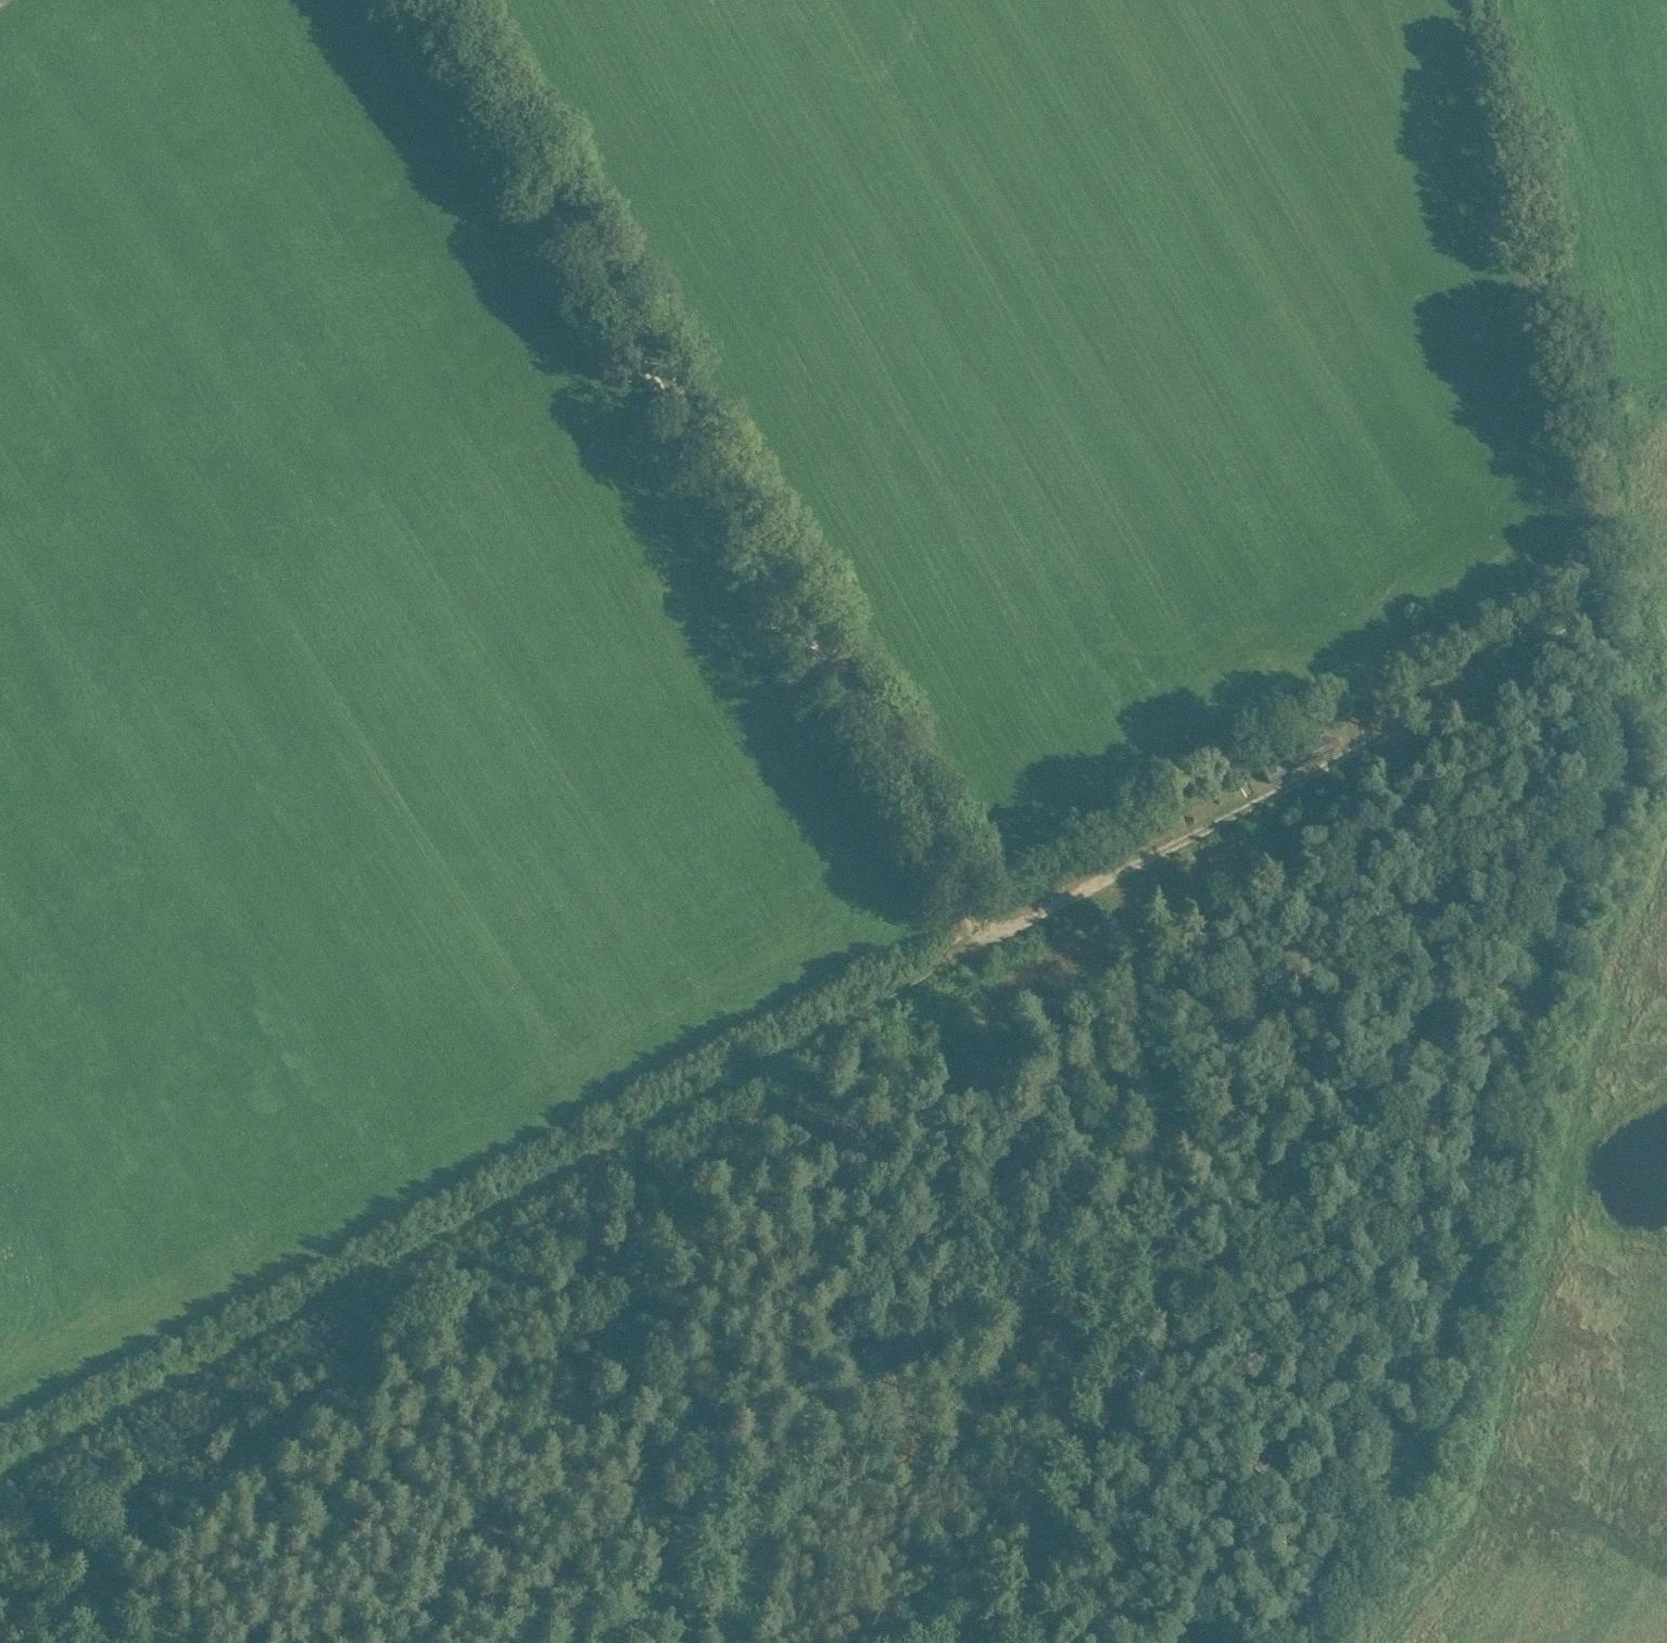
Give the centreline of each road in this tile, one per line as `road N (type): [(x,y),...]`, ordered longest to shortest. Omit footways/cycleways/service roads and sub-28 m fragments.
road 1 (track): [(980,939),(904,988),(0,1481)]
road 2 (track): [(417,0),(980,939)]
road 3 (track): [(1615,624),(1148,857)]
road 4 (track): [(1148,857),(980,939)]

